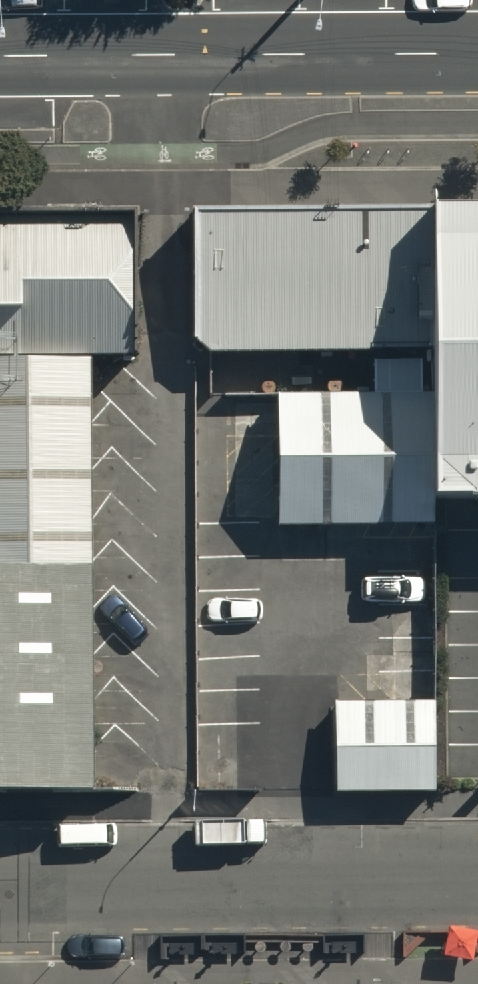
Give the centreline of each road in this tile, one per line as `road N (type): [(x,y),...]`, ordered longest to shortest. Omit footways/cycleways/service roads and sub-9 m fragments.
road 1 (unclassified): [(0,883),(477,879)]
road 2 (secondary): [(477,55),(0,58)]

